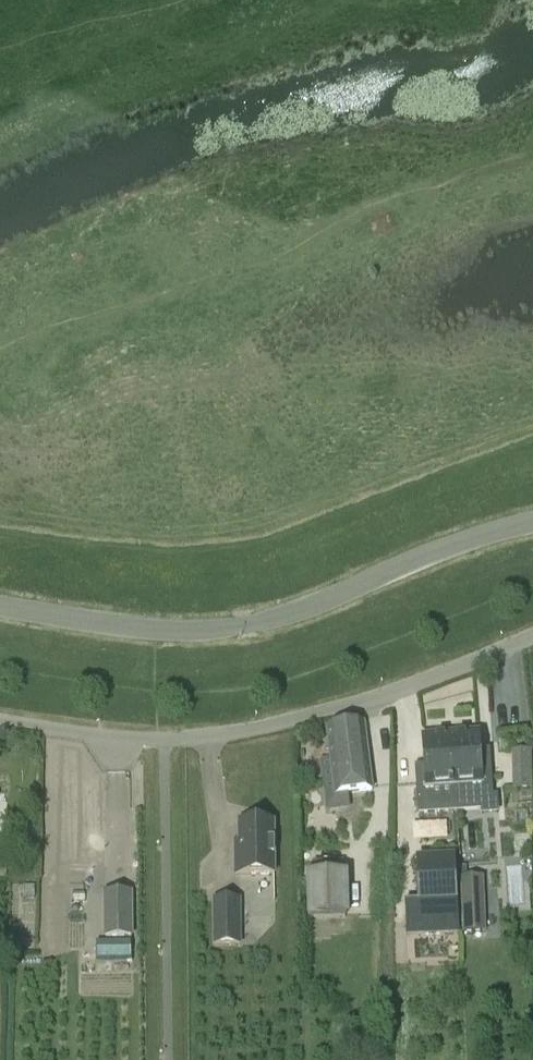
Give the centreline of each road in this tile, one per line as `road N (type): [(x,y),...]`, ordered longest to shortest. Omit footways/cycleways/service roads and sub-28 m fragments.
road 1 (unclassified): [(532,529),(428,562),(300,618),(222,633),(169,635),(0,610)]
road 2 (unclassified): [(532,639),(334,717),(228,737),(168,740),(0,723)]

